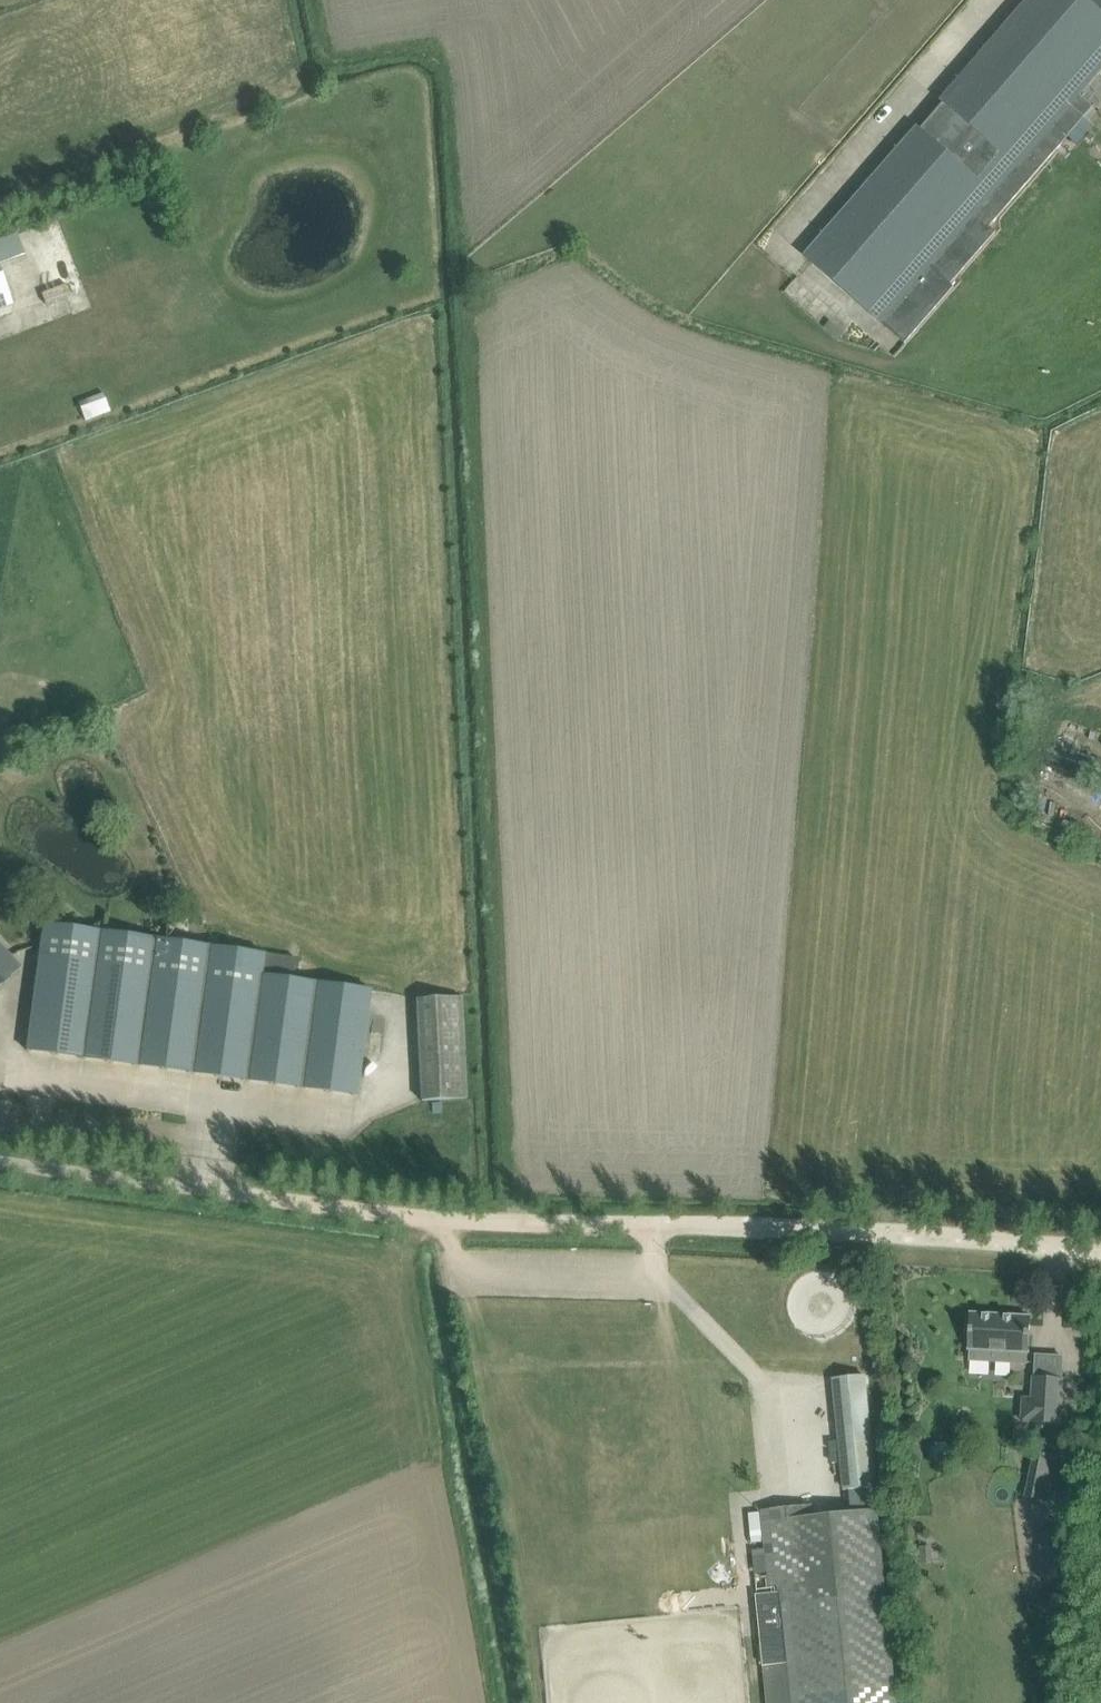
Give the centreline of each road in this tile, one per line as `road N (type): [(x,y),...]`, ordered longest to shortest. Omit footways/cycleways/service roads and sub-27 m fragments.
road 1 (track): [(1100,1251),(424,1217),(0,1165)]

